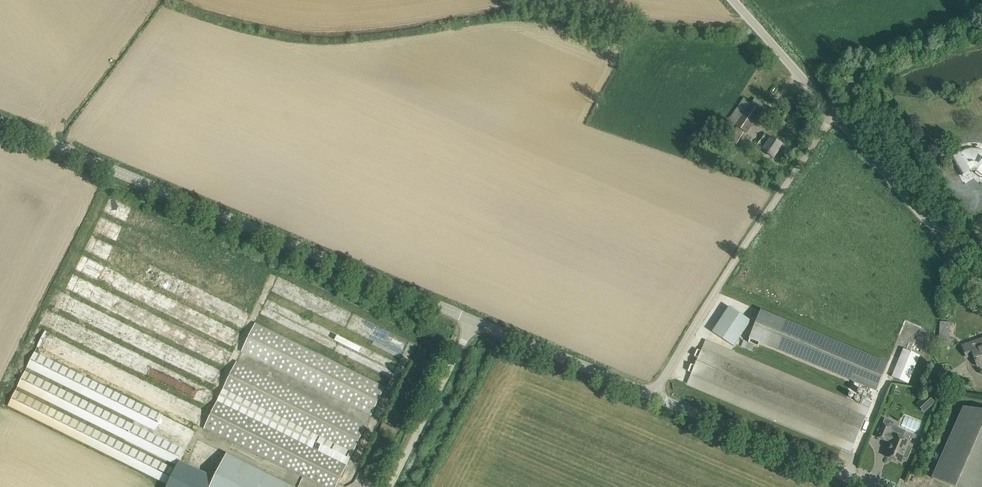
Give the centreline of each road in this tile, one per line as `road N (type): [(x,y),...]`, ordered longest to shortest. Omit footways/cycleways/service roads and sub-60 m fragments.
road 1 (unclassified): [(471,312),(0,120)]
road 2 (unclassified): [(981,280),(734,0)]
road 3 (unclassified): [(886,486),(657,391)]
road 4 (unclassified): [(657,391),(471,312)]
road 5 (unclassified): [(384,486),(471,312)]
road 6 (track): [(733,270),(836,116)]
road 7 (unclassified): [(657,391),(733,270)]

